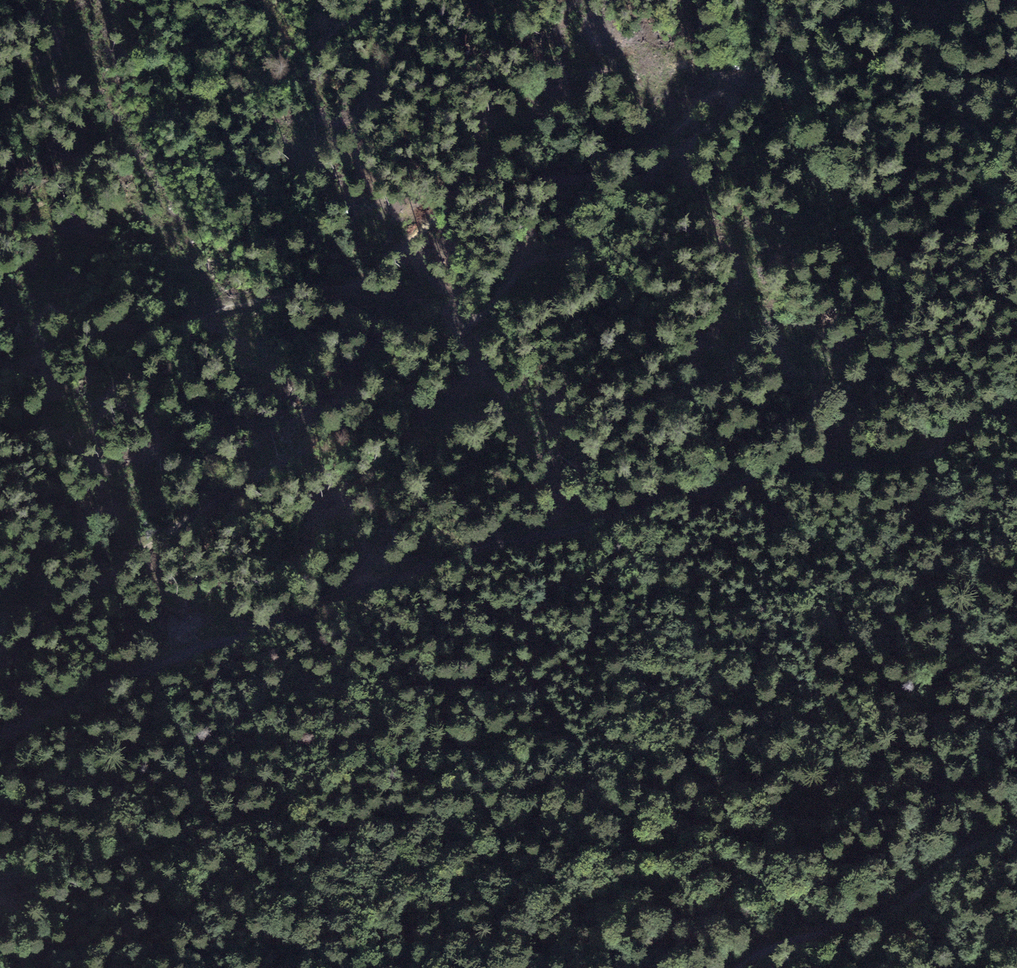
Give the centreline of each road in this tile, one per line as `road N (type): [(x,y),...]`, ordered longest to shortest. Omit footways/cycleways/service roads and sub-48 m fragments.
road 1 (track): [(0,669),(177,529),(405,396),(523,271),(548,254),(571,253),(620,215),(733,101),(726,93),(711,96),(662,141),(597,179),(568,183),(486,166),(367,280),(152,333),(97,336),(0,371)]
road 2 (track): [(0,735),(194,650),(487,547),(608,520),(657,500),(918,460),(992,416),(1016,412)]
road 3 (track): [(1016,832),(972,844),(912,900),(876,920),(785,945),(741,967)]

